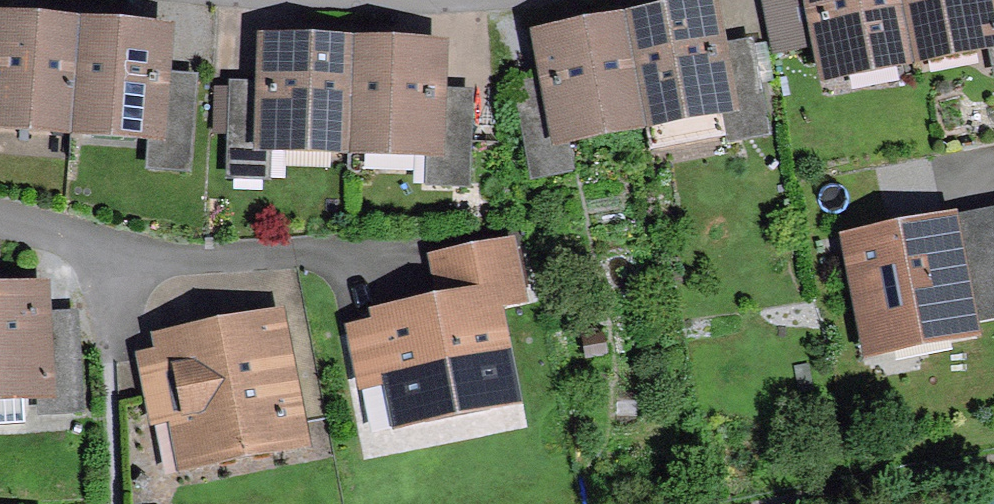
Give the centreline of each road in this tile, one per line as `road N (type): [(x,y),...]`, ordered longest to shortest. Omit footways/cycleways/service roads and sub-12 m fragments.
road 1 (residential): [(0,232),(97,261),(170,269),(365,266)]
road 2 (residential): [(446,0),(239,0)]

